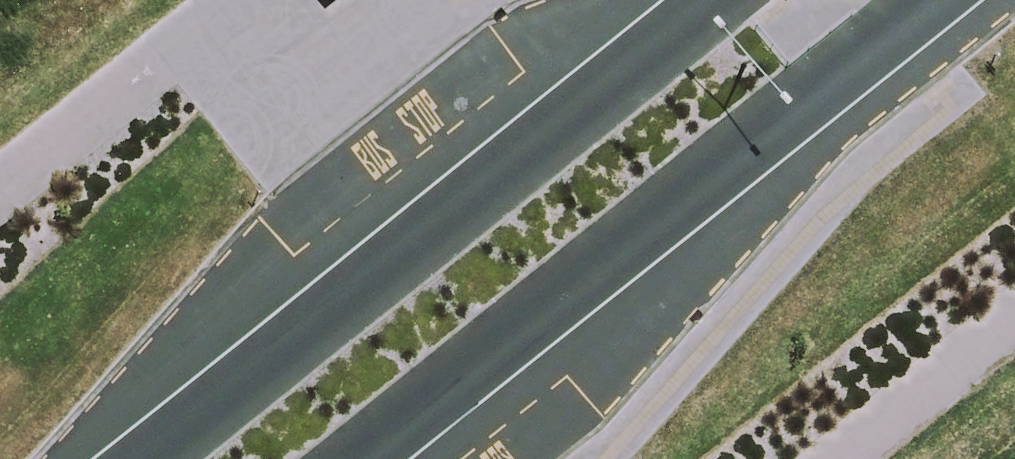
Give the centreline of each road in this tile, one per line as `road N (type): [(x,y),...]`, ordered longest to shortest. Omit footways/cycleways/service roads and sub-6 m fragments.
road 1 (secondary): [(152,458),(724,0)]
road 2 (secondary): [(932,0),(373,458)]

